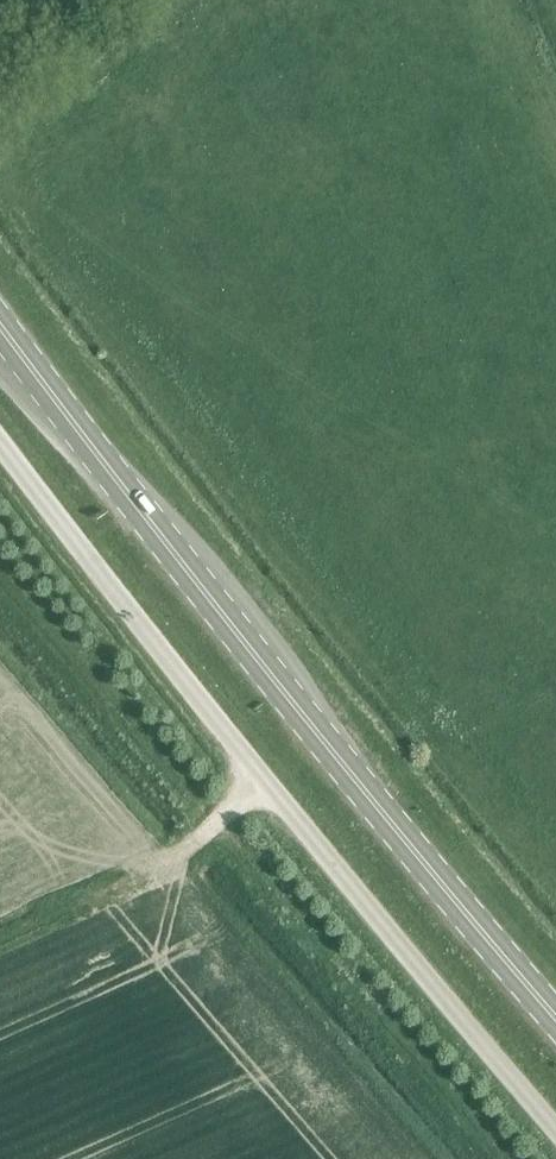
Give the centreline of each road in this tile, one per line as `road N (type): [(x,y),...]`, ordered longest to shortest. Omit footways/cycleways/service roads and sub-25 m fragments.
road 1 (primary): [(555,1017),(294,705),(0,327)]
road 2 (unclassified): [(555,1128),(261,781),(0,449)]

